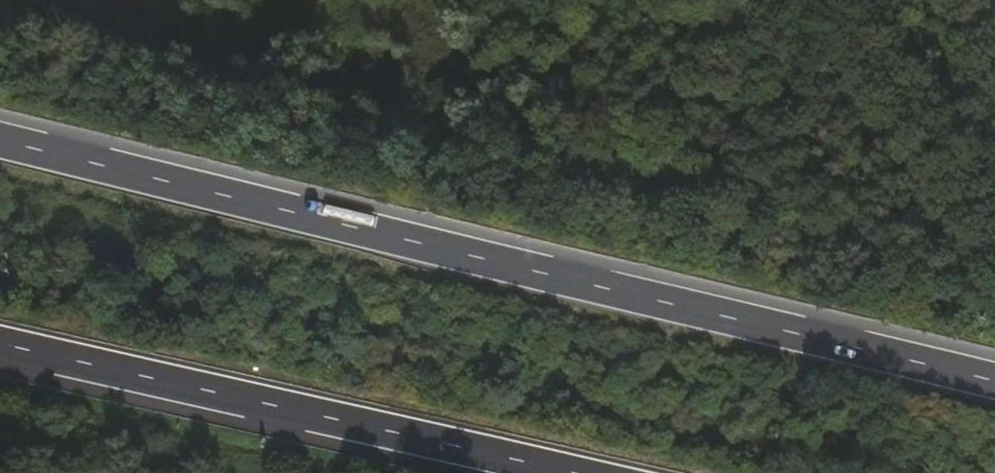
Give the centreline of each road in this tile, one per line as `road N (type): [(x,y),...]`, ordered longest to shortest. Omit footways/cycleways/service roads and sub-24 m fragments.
road 1 (trunk): [(994,382),(0,140)]
road 2 (trunk): [(0,344),(566,472)]

